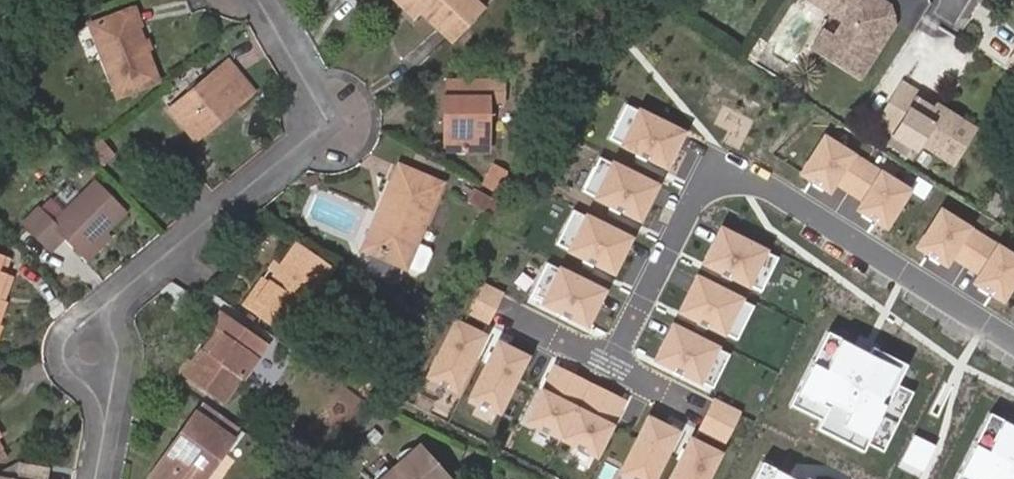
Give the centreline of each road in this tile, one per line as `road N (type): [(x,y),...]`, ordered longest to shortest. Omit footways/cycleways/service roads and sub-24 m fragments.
road 1 (residential): [(514,315),(612,362),(710,173),(776,196),(1013,338)]
road 2 (residential): [(97,478),(113,374),(90,322),(346,118),(272,0)]

